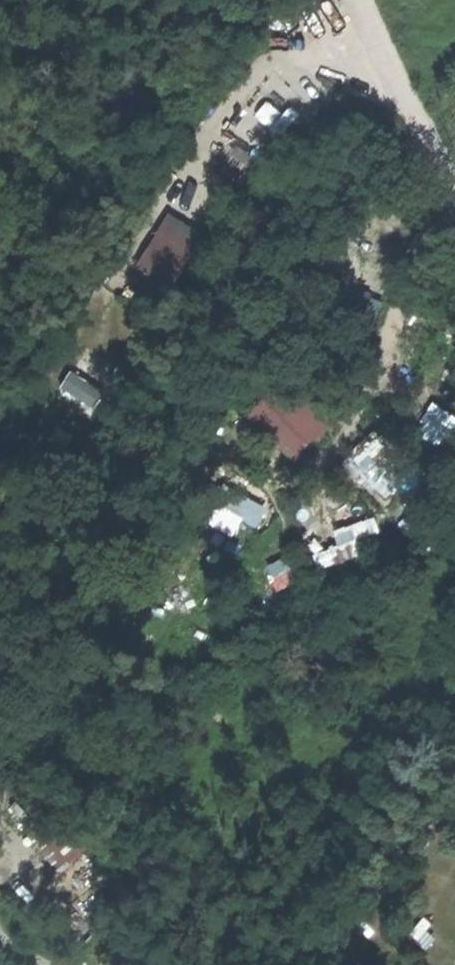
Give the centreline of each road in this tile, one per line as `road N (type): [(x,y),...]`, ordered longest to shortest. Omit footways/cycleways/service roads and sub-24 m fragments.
road 1 (unclassified): [(454,209),(355,0)]

